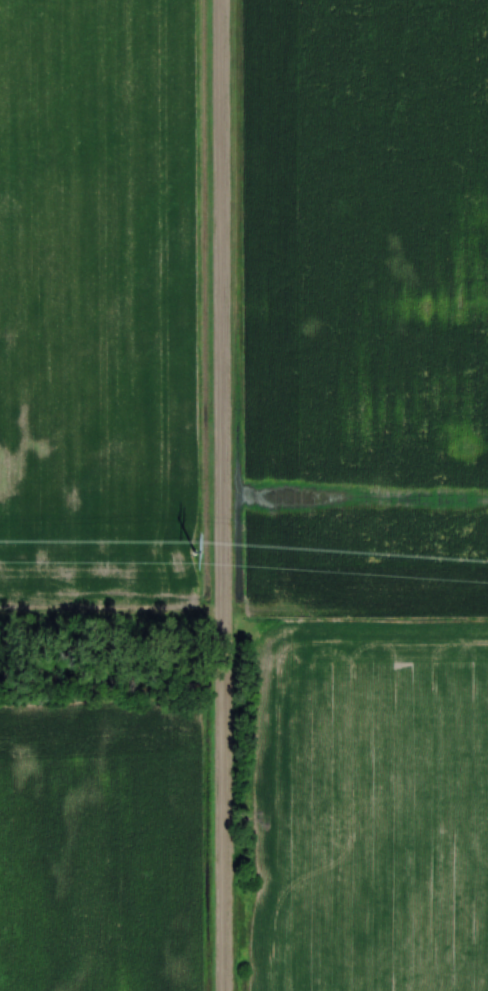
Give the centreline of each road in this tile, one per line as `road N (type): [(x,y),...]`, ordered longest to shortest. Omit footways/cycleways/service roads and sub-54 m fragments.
road 1 (residential): [(222,990),(215,0)]

